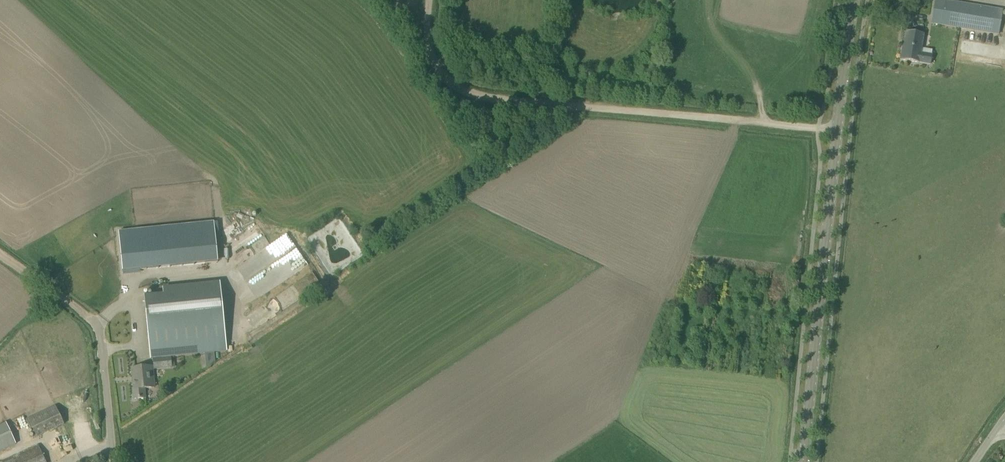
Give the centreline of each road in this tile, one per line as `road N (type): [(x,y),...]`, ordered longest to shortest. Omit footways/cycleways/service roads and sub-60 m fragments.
road 1 (track): [(430,0),(426,45),(453,84),(496,97),(832,129)]
road 2 (tertiary): [(802,461),(833,110),(851,0)]
road 3 (unclassified): [(115,461),(103,341),(93,321),(47,287)]

